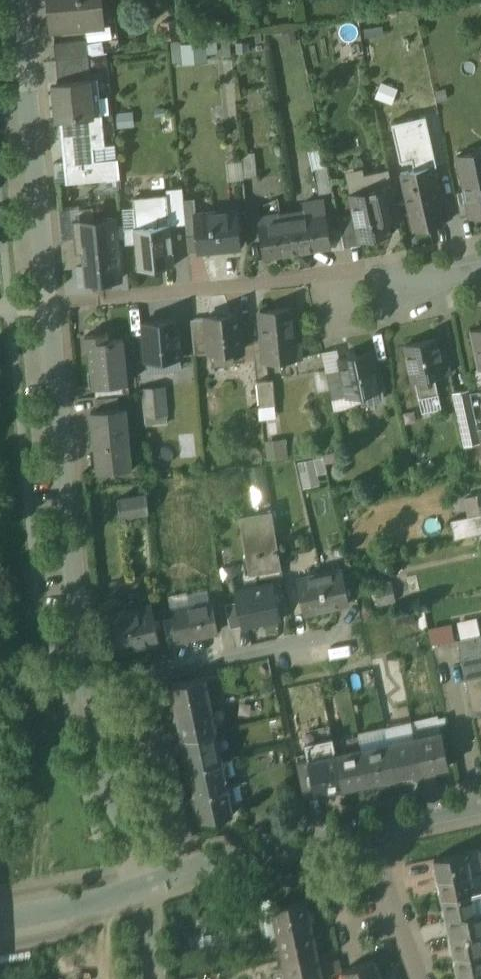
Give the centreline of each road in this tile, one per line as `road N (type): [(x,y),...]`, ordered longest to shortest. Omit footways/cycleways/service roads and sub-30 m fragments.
road 1 (residential): [(152,883),(109,801),(88,688),(19,0)]
road 2 (residential): [(152,883),(367,824)]
road 3 (residential): [(367,824),(421,978)]
road 4 (residential): [(0,921),(152,883)]

